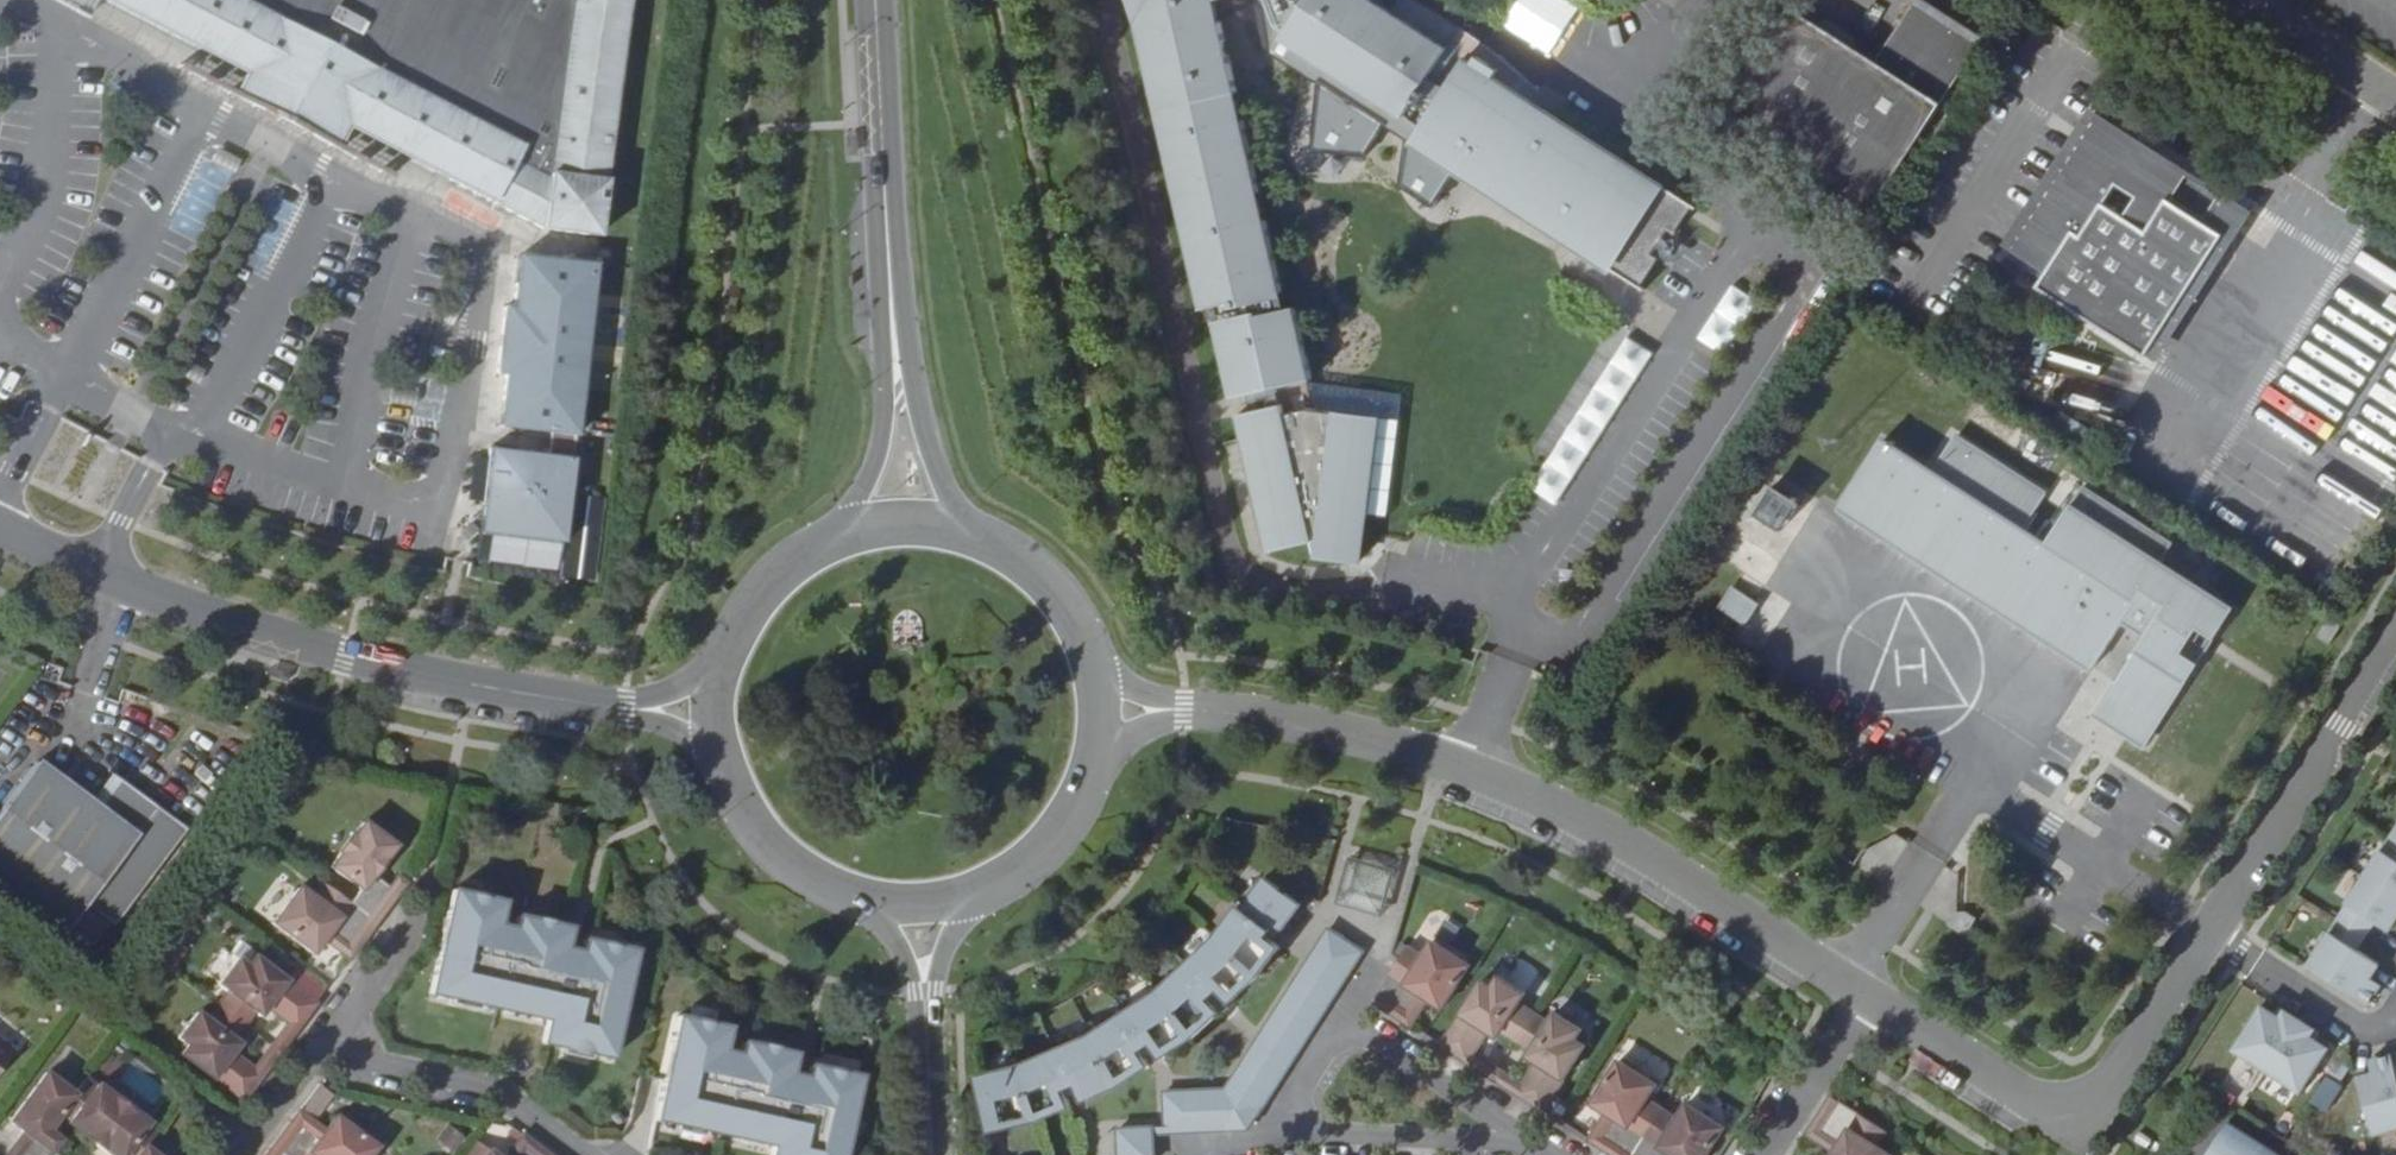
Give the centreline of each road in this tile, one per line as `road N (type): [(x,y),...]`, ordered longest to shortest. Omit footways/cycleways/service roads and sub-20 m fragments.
road 1 (unclassified): [(2395,637),(2120,1083),(2099,1099),(2050,1108),(2022,1097),(1871,998)]
road 2 (unclassified): [(1871,998),(1666,869),(1476,772),(1347,735),(1185,709)]
road 3 (unclassified): [(624,711),(279,637),(97,570),(0,524)]
road 4 (residential): [(584,1154),(493,1092),(366,1068),(330,1033),(241,1154)]
road 5 (secondary): [(894,332),(879,0)]
road 6 (residential): [(1517,1137),(1345,1033),(1292,1104),(1292,1135)]
road 7 (secondary): [(711,735),(727,797),(764,851),(816,889),(878,908)]
road 8 (secondary): [(894,332),(865,463),(843,508),(793,561)]
road 9 (secondary): [(986,545),(950,504),(925,452),(894,332)]
road 10 (residential): [(1292,1135),(1344,1143),(1517,1137)]
road 11 (secondary): [(986,545),(938,530),(888,527),(838,537),(793,561)]
road 12 (unclassified): [(2237,0),(2395,101)]
road 13 (residential): [(1871,998),(1769,1154)]
road 14 (secondary): [(975,896),(1012,878),(1049,842),(1090,761)]
road 15 (secondary): [(926,992),(934,1154)]
road 16 (secondary): [(1085,657),(1062,611),(1029,573),(986,545)]
road 17 (secondary): [(793,561),(758,591),(715,674)]

